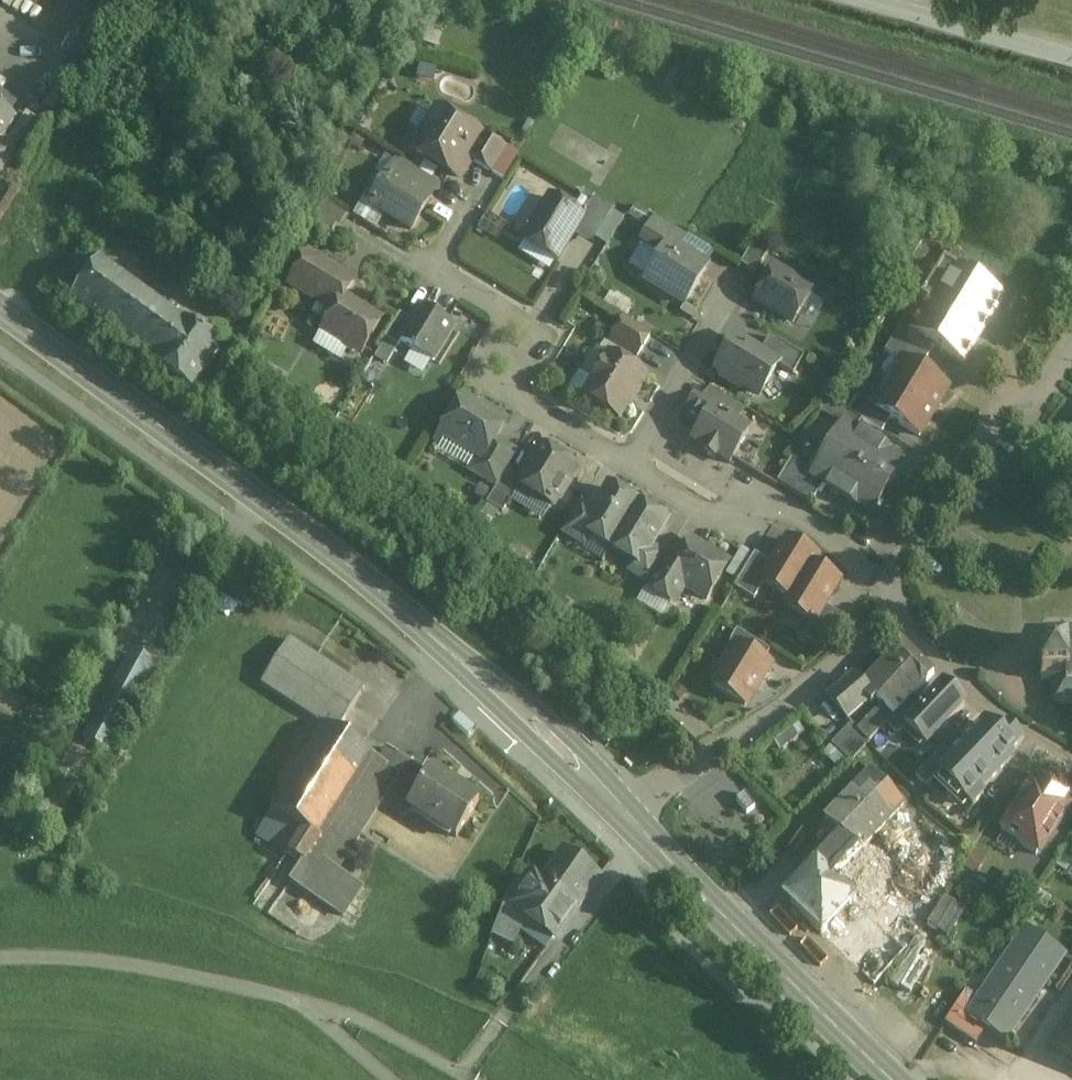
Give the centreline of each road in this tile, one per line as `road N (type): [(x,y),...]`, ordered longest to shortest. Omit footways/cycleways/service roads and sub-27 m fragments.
road 1 (secondary): [(624,808),(316,543),(0,311)]
road 2 (residential): [(628,459),(502,384),(534,322),(432,261),(463,212)]
road 3 (secondary): [(902,1079),(703,895),(624,808)]
road 4 (track): [(405,0),(318,195),(244,332)]
road 5 (residential): [(896,616),(764,722),(624,808)]
road 6 (residential): [(905,604),(779,508),(713,514),(628,459)]
road 7 (residential): [(1071,350),(963,530),(905,604)]
road 8 (residential): [(896,616),(985,710),(1071,759)]
road 9 (unclassified): [(1071,53),(883,0)]
road 10 (residential): [(628,459),(724,301)]
road 11 (track): [(157,638),(261,502)]

